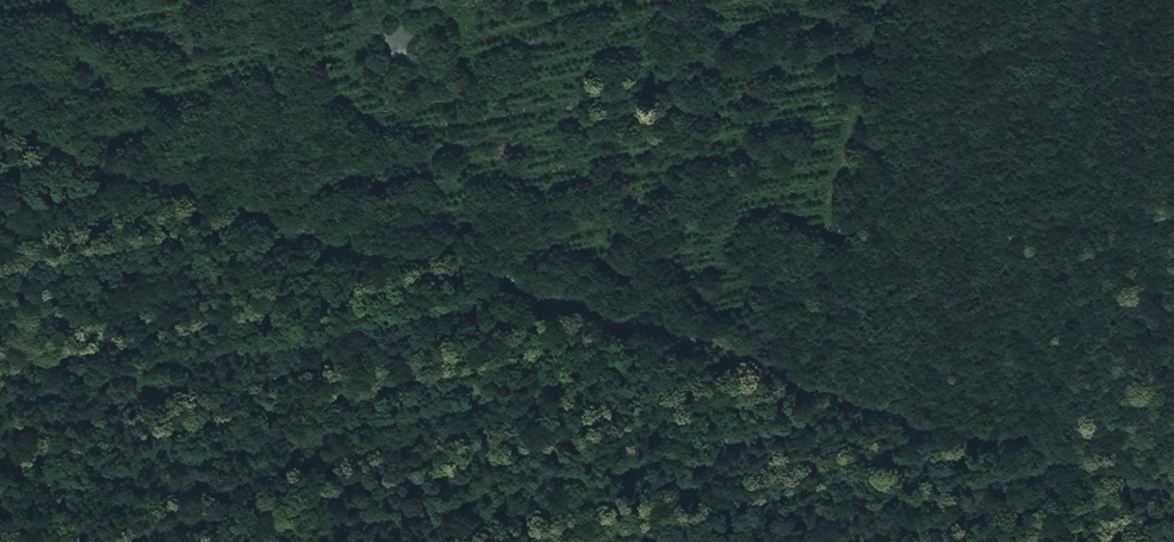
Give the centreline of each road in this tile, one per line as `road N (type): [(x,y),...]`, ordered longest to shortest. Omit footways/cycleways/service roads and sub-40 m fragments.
road 1 (track): [(878,0),(781,370)]

